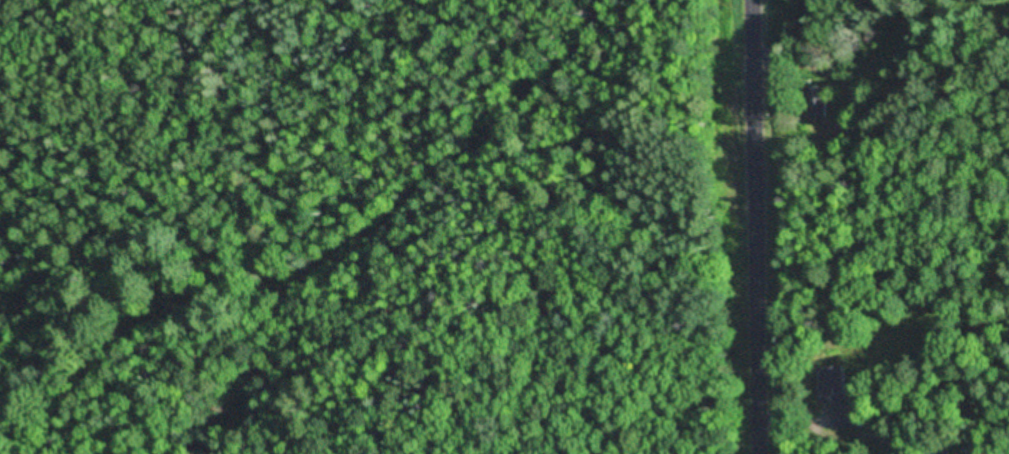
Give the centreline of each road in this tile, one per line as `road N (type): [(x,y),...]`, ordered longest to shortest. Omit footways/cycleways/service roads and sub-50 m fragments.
road 1 (residential): [(750,0),(759,453)]

